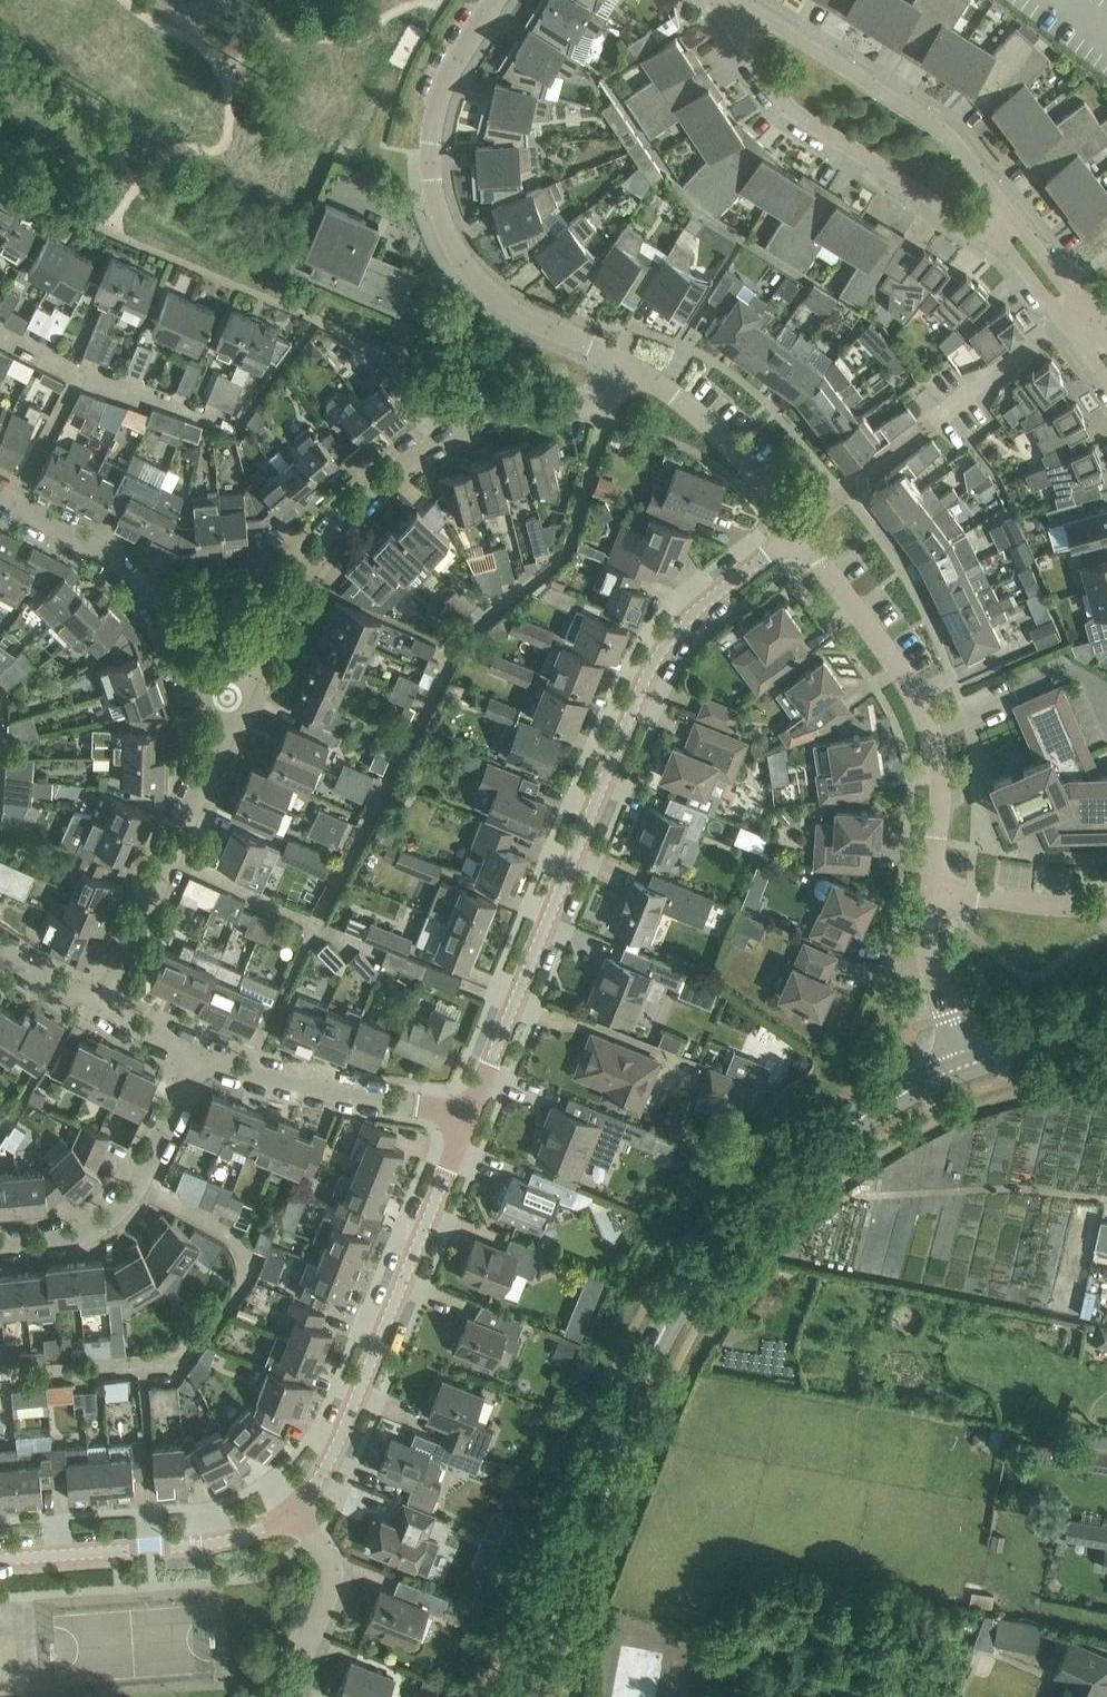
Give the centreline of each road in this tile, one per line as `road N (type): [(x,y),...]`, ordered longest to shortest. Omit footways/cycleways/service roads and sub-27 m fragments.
road 1 (secondary): [(963,1065),(883,1103),(807,1155),(750,1205),(682,1295),(641,1375),(515,1696)]
road 2 (residential): [(467,1120),(657,660),(693,613),(796,528)]
road 3 (residential): [(238,700),(309,566),(393,477),(493,417),(601,403),(632,367)]
road 4 (residential): [(632,367),(510,310),(477,280),(446,233),(431,156),(440,105),(495,0)]
road 5 (residential): [(292,1510),(348,1422),(467,1120)]
road 6 (residential): [(932,888),(941,786),(933,735),(906,678),(796,528)]
road 7 (residential): [(725,0),(786,108),(999,237)]
road 8 (residential): [(1014,221),(945,132),(728,0)]
road 9 (residential): [(104,1006),(238,700)]
road 10 (residential): [(238,700),(207,686),(162,608),(134,579),(102,551),(0,496)]
road 11 (residential): [(201,1055),(123,1206),(67,1239),(0,1247)]
road 12 (residential): [(0,1559),(210,1543),(292,1510)]
road 13 (residential): [(467,1120),(246,1072),(201,1055)]
road 14 (residential): [(796,528),(725,440),(632,367)]
road 15 (residential): [(292,1510),(335,1571),(288,1696)]
road 16 (residential): [(963,1065),(929,949),(932,888)]
road 17 (residential): [(932,888),(1106,905)]
road 18 (residential): [(932,424),(1067,326)]
road 19 (secondary): [(1106,1034),(963,1065)]

